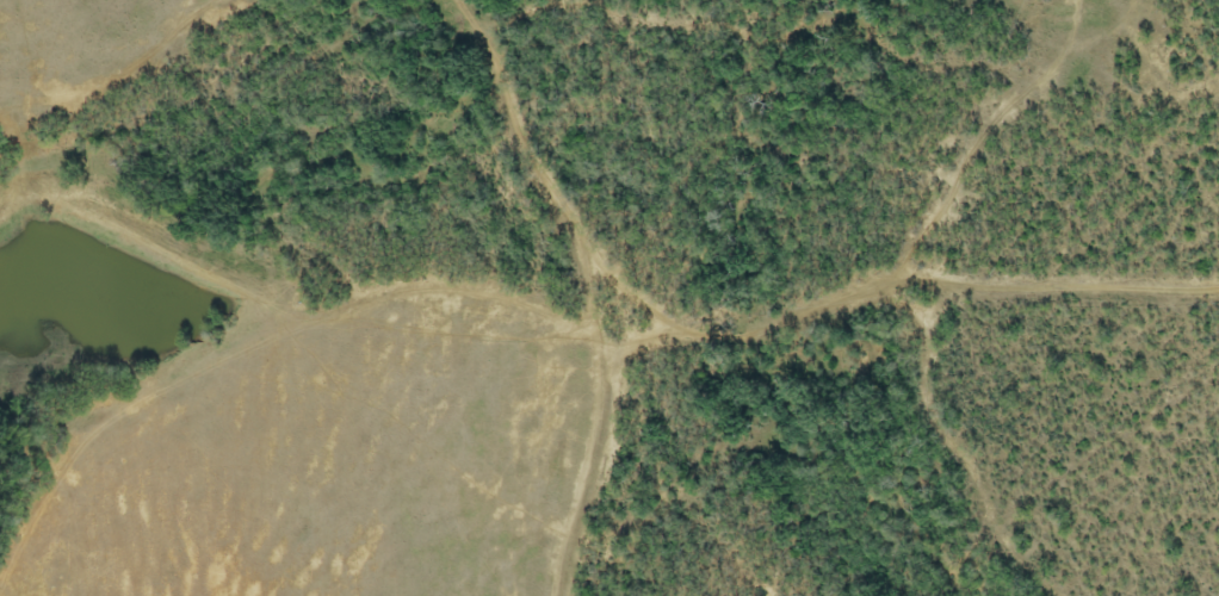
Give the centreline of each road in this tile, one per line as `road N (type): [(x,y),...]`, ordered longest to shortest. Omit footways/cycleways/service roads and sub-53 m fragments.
road 1 (residential): [(1218,291),(970,288)]

